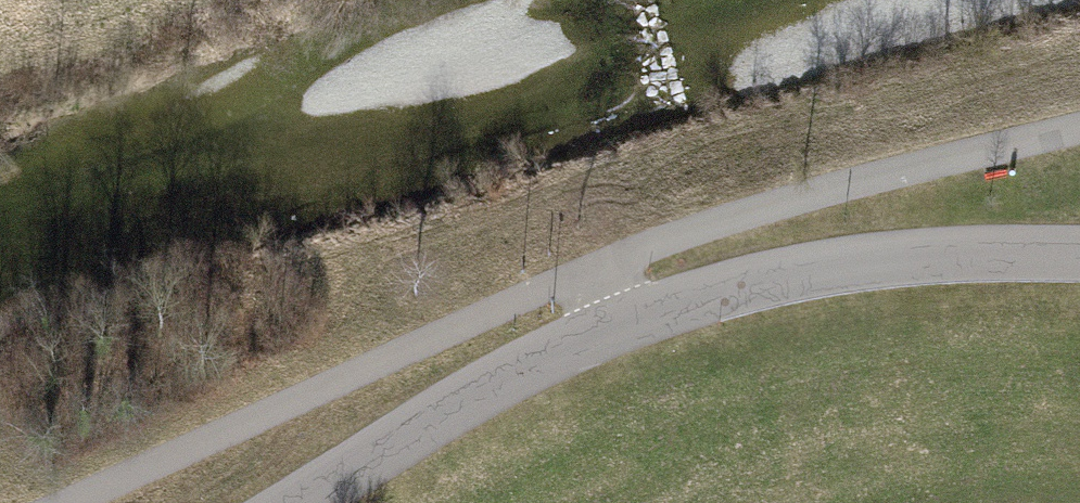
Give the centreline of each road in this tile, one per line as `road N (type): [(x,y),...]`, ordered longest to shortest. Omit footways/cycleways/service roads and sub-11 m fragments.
road 1 (track): [(71,502),(597,265),(1079,130)]
road 2 (residential): [(305,502),(621,320),(817,270),(1079,258)]

